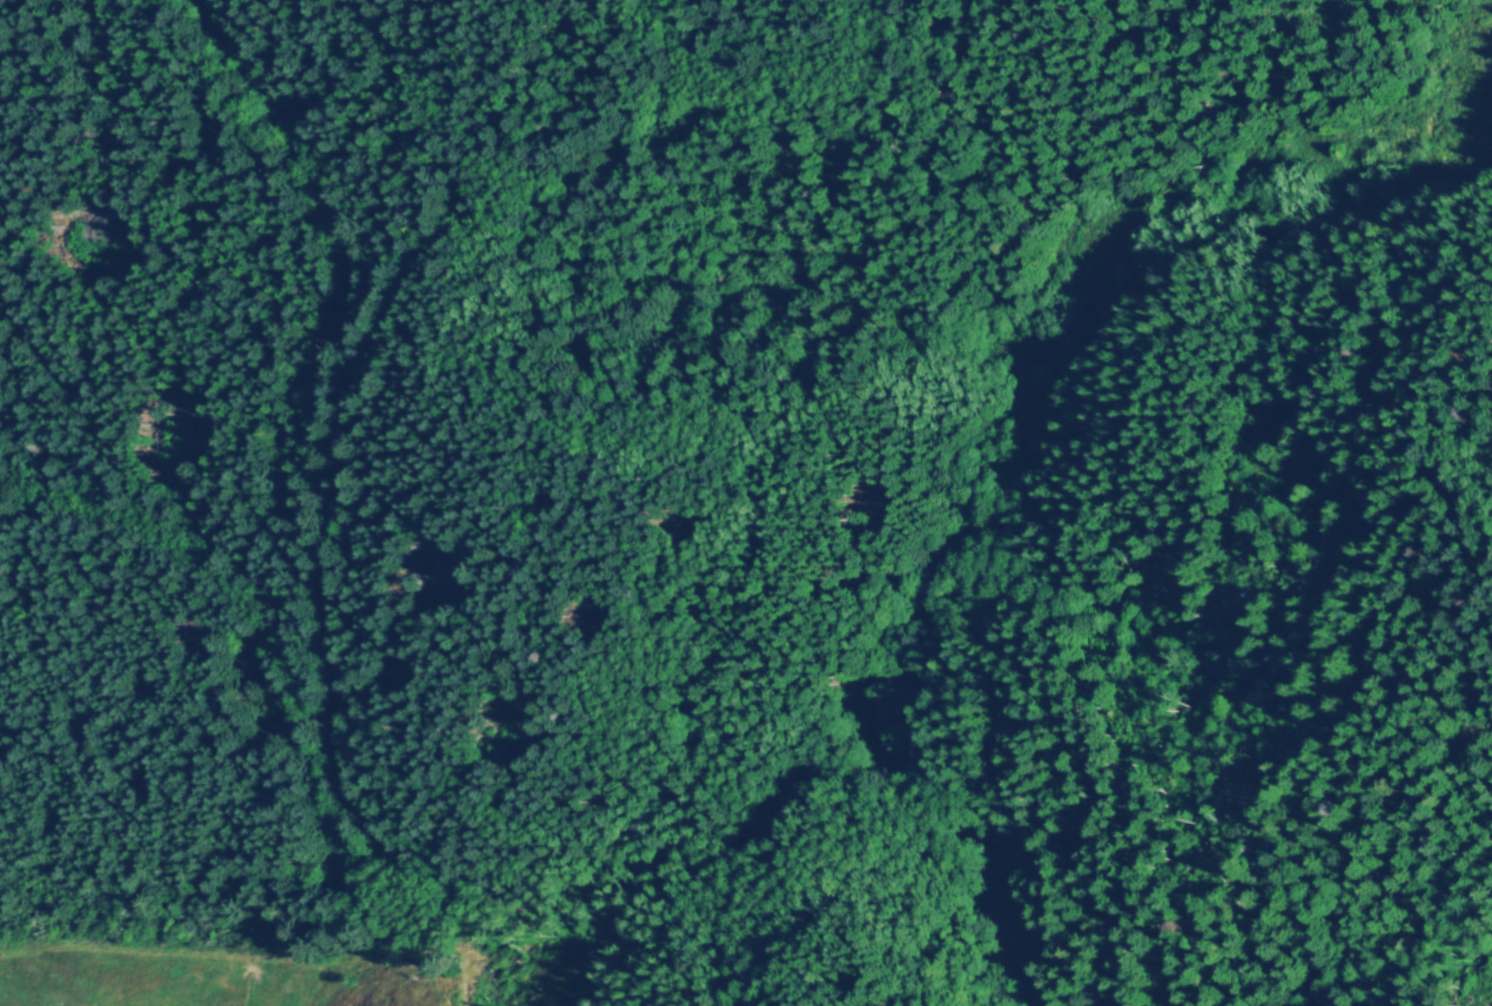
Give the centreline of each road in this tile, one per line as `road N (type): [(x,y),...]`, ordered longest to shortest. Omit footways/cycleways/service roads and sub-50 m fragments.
road 1 (track): [(893,1005),(892,990),(818,929),(638,886),(553,907),(466,896),(405,870),(362,831),(337,771),(323,654),(350,374),(494,126)]
road 2 (track): [(207,0),(226,55),(294,135),(332,225),(350,374)]

